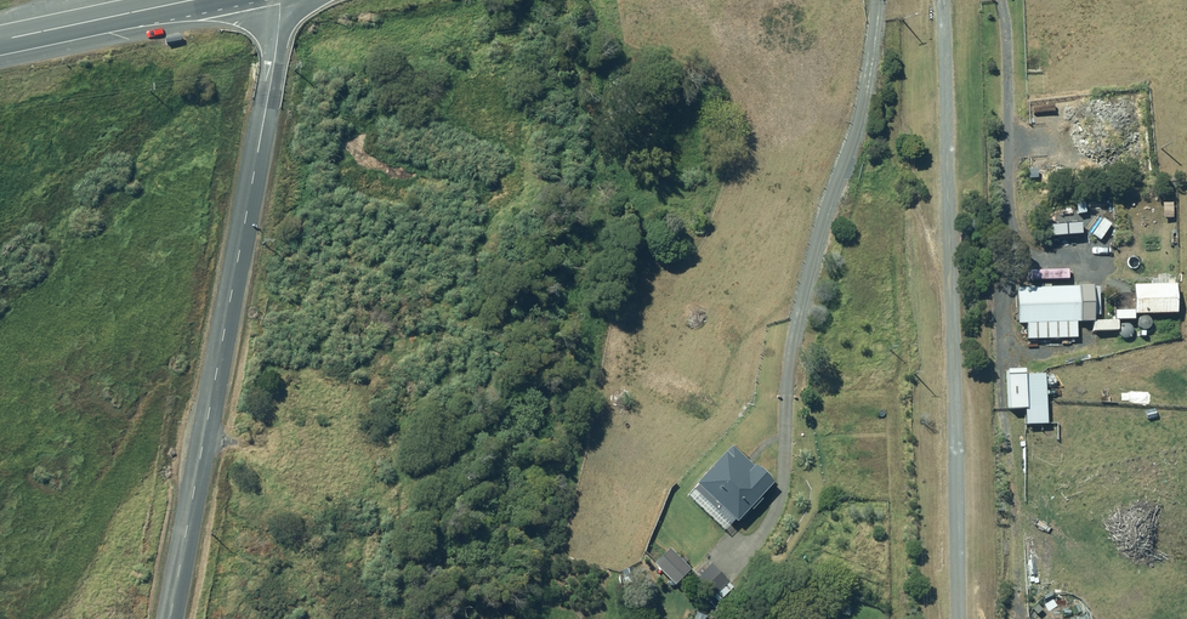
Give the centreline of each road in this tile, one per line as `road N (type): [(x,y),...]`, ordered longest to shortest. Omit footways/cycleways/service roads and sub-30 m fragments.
road 1 (unclassified): [(171,618),(275,58),(279,0)]
road 2 (primary): [(197,0),(0,40)]

